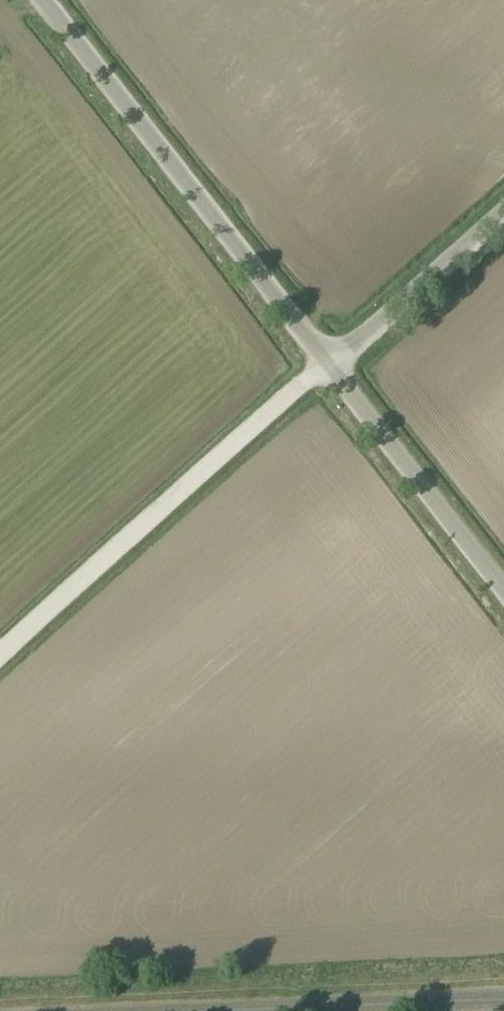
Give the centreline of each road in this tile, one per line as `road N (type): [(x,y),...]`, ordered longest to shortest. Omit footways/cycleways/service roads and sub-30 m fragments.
road 1 (unclassified): [(328,363),(59,0)]
road 2 (unclassified): [(0,643),(328,363)]
road 3 (unclassified): [(503,587),(328,363)]
road 4 (unclassified): [(328,363),(503,206)]

